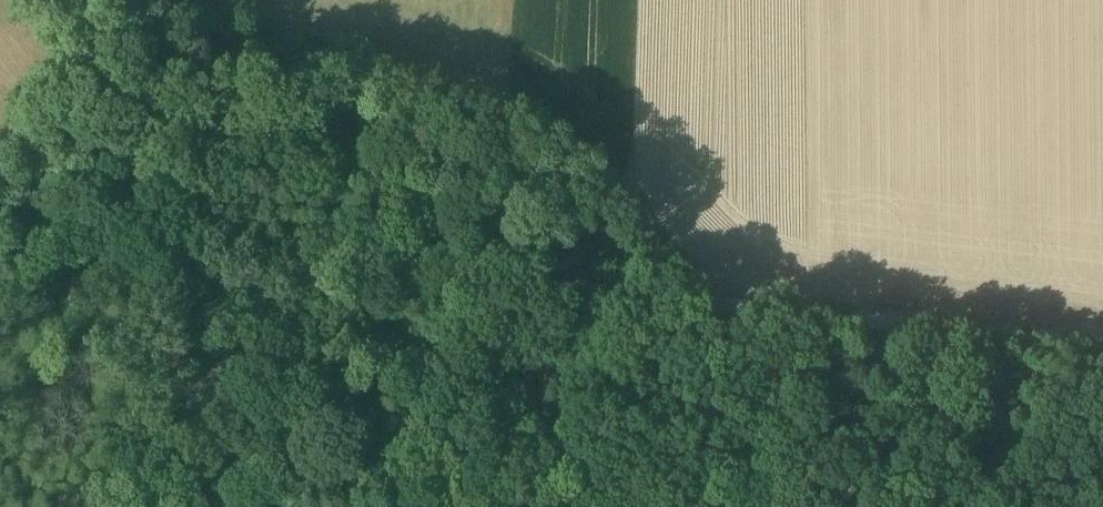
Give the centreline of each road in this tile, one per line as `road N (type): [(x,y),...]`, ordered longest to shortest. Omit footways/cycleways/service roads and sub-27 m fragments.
road 1 (track): [(160,400),(208,374),(276,357),(398,350),(537,292),(574,286),(1102,350)]
road 2 (track): [(159,0),(383,54),(536,123),(612,187),(709,302)]
road 3 (unclassified): [(156,506),(148,450),(191,225),(174,174),(50,0)]

